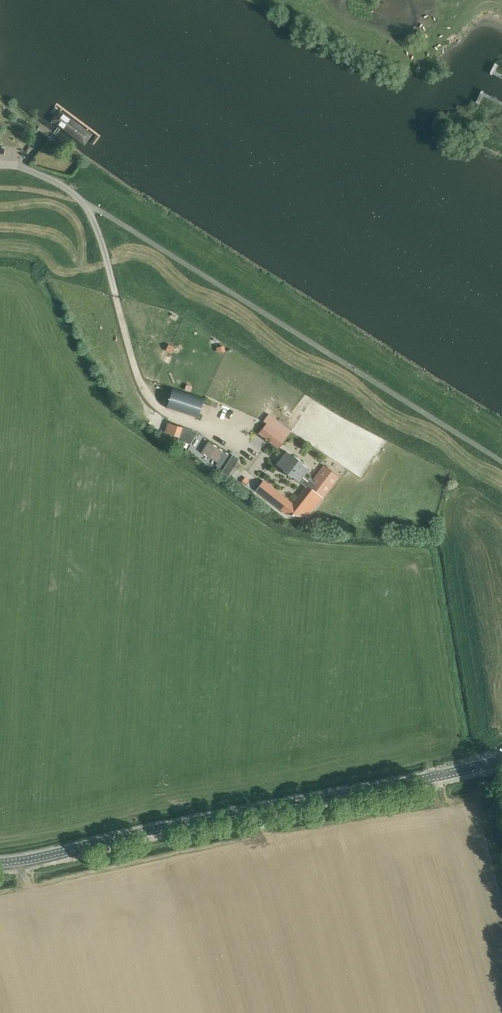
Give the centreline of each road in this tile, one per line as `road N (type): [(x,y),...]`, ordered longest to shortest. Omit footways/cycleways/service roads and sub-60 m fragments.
road 1 (unclassified): [(0,862),(501,760)]

